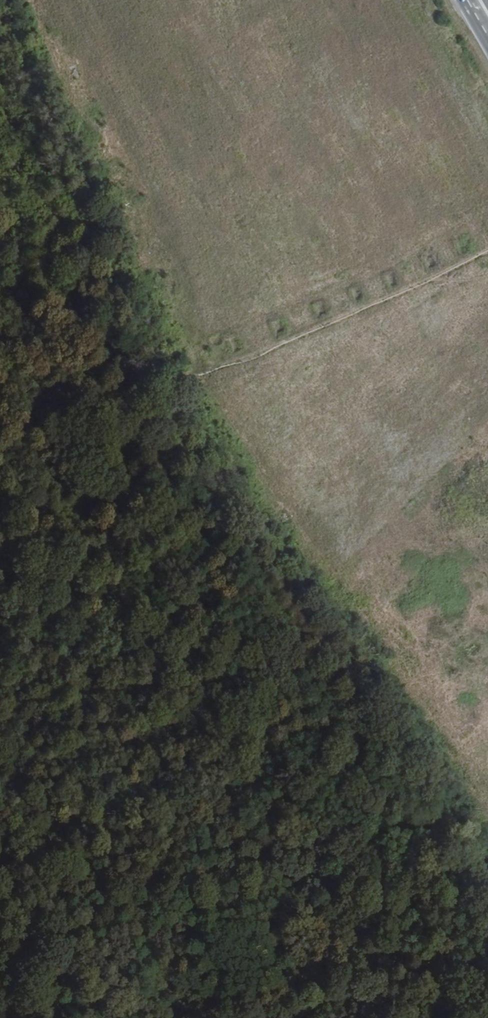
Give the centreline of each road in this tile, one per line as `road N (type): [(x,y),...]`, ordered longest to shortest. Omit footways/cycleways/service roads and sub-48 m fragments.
road 1 (track): [(0,567),(182,427)]

